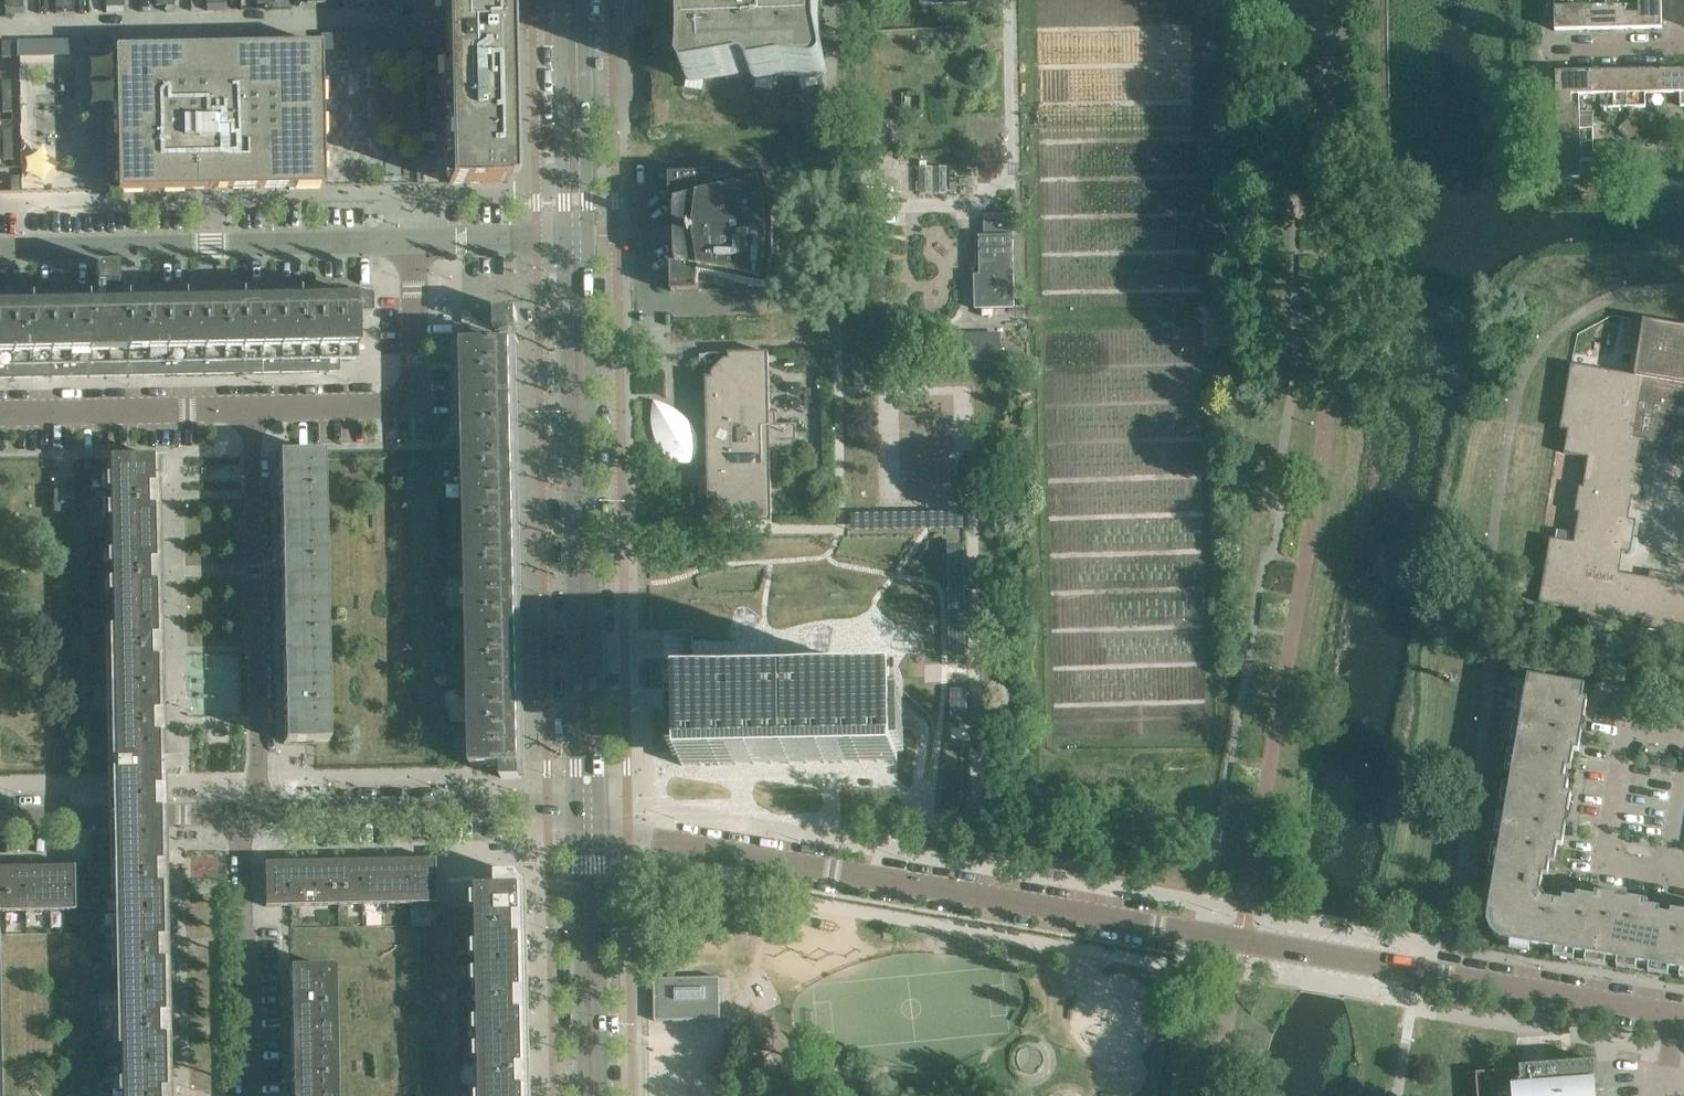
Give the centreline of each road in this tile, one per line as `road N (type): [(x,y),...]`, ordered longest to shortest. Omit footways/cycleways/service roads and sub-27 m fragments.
road 1 (residential): [(1392,966),(589,833)]
road 2 (tertiary): [(589,833),(577,238)]
road 3 (residential): [(0,251),(413,242)]
road 4 (residential): [(251,410),(264,812)]
road 5 (residential): [(264,812),(471,814),(589,833)]
road 6 (residential): [(251,410),(405,400),(415,359),(413,242)]
road 7 (residential): [(234,1095),(236,813)]
road 8 (residential): [(1674,876),(1615,867),(1601,843),(1618,723),(1639,706),(1683,714)]
road 9 (residential): [(1392,966),(1666,1012)]
road 10 (tertiary): [(599,1095),(589,833)]
road 11 (residential): [(0,414),(251,410)]
road 12 (tertiary): [(577,238),(571,0)]
road 13 (residential): [(0,817),(236,813)]
road 14 (residential): [(413,242),(577,238)]
road 15 (residential): [(1683,47),(1544,50)]

